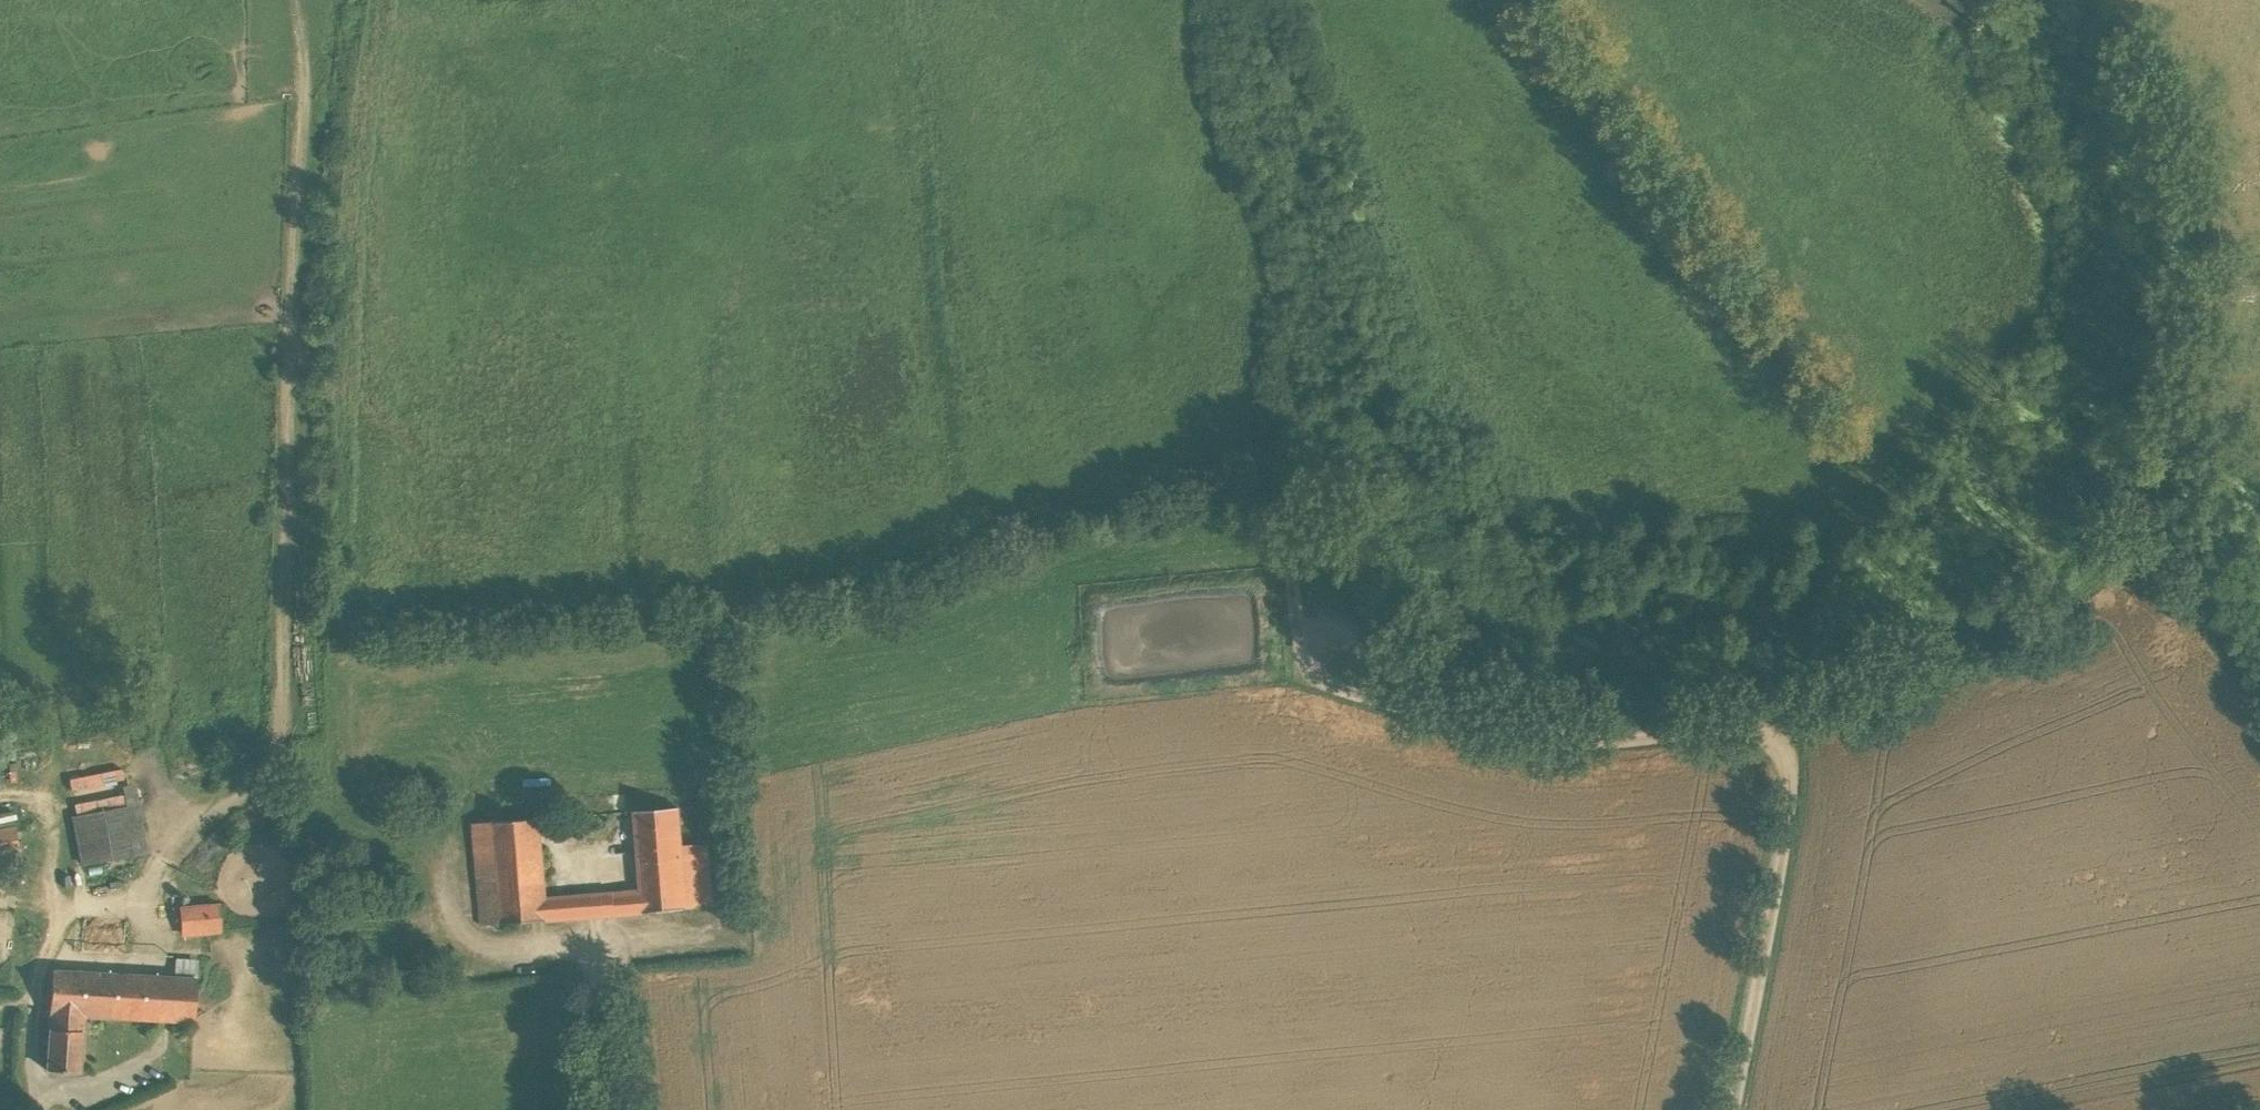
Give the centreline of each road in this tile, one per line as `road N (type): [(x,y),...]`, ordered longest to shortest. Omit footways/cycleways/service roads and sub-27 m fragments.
road 1 (track): [(295,0),(307,67),(277,727),(264,773),(137,890),(61,920),(36,994),(34,1029)]
road 2 (unclassified): [(1733,1109),(1800,761),(1775,752),(1757,728),(1597,736),(1482,730),(1317,678)]

